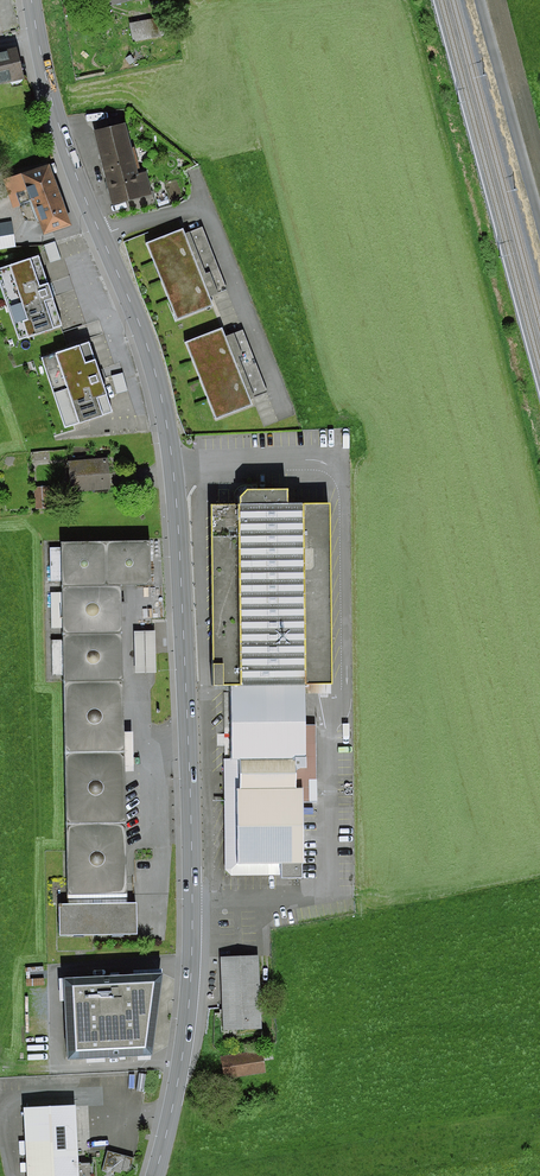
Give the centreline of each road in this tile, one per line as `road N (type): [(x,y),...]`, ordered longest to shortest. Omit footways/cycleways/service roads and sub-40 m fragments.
road 1 (primary): [(155,1175),(184,1048),(193,900),(172,457),(150,354),(62,135),(32,0)]
road 2 (track): [(480,0),(539,231)]

